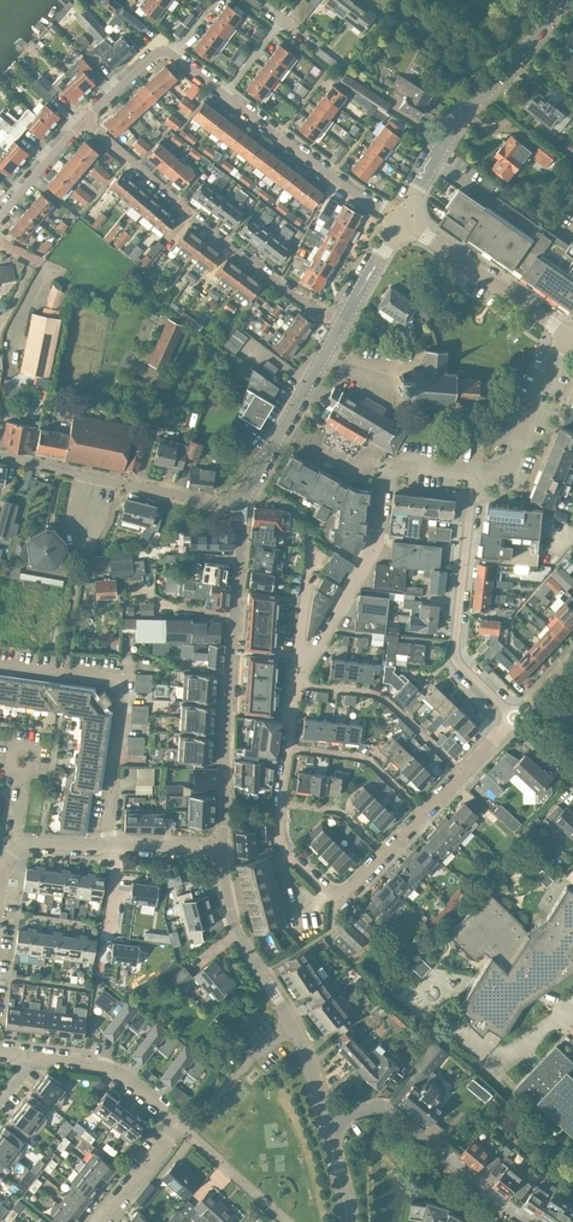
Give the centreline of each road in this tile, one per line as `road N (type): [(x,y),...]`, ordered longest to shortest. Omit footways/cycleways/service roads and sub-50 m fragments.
road 1 (residential): [(86,120),(163,50),(400,221)]
road 2 (secondary): [(222,852),(240,522),(234,505)]
road 3 (residential): [(341,322),(192,219),(86,120)]
road 4 (secondary): [(324,1119),(291,1019),(236,928),(222,852)]
road 5 (residential): [(105,845),(124,689),(113,679),(0,665)]
road 6 (residential): [(516,718),(464,671),(455,649),(474,470)]
road 7 (secondary): [(400,221),(450,131),(532,43),(558,0)]
road 8 (residential): [(527,1221),(385,1107),(324,1119)]
road 9 (tertiary): [(234,505),(0,456)]
road 10 (residential): [(295,683),(377,537),(381,466)]
road 11 (secondary): [(234,505),(248,493),(341,322)]
road 12 (residential): [(569,337),(400,221)]
road 13 (residential): [(0,1052),(102,1065),(180,1127)]
road 14 (residential): [(464,773),(376,694),(295,683)]
road 15 (residential): [(474,470),(510,466),(569,337)]
road 16 (residential): [(423,814),(367,758),(288,748)]
road 17 (residential): [(285,843),(337,903),(386,853)]
road 18 (residential): [(295,683),(312,555),(306,536)]
road 19 (residential): [(287,1221),(180,1127)]
road 20 (residential): [(0,216),(86,120)]
road 21 (residential): [(103,1221),(180,1127)]

